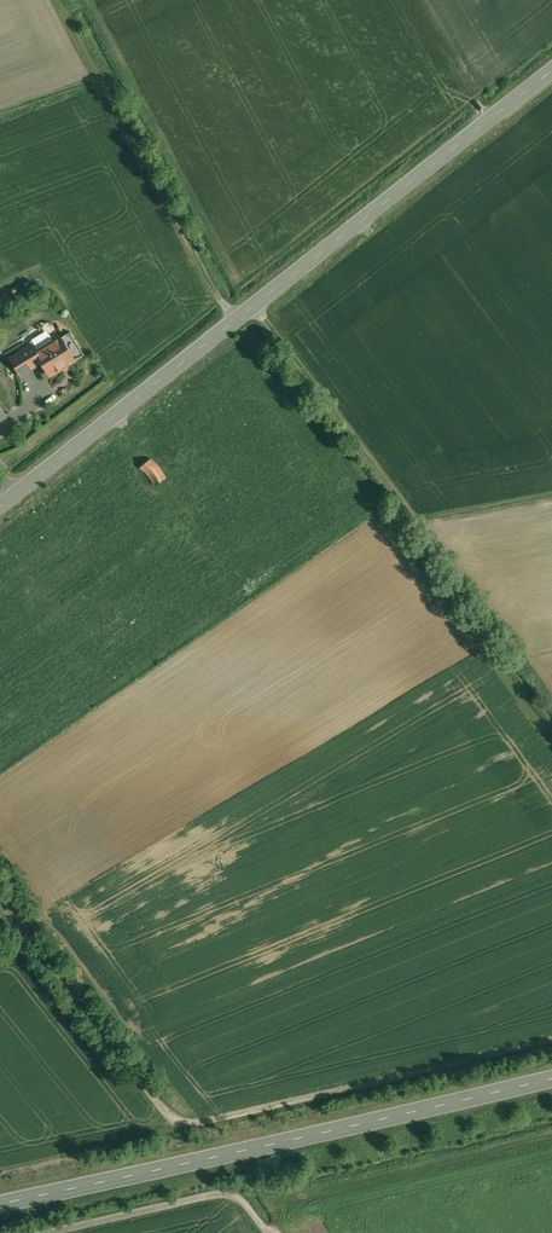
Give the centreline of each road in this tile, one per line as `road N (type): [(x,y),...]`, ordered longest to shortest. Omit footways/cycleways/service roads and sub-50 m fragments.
road 1 (tertiary): [(551,70),(0,508)]
road 2 (primary): [(0,1203),(551,1078)]
road 3 (track): [(217,307),(90,86),(0,114)]
road 4 (track): [(0,908),(184,1129)]
road 5 (track): [(54,1232),(235,1196)]

